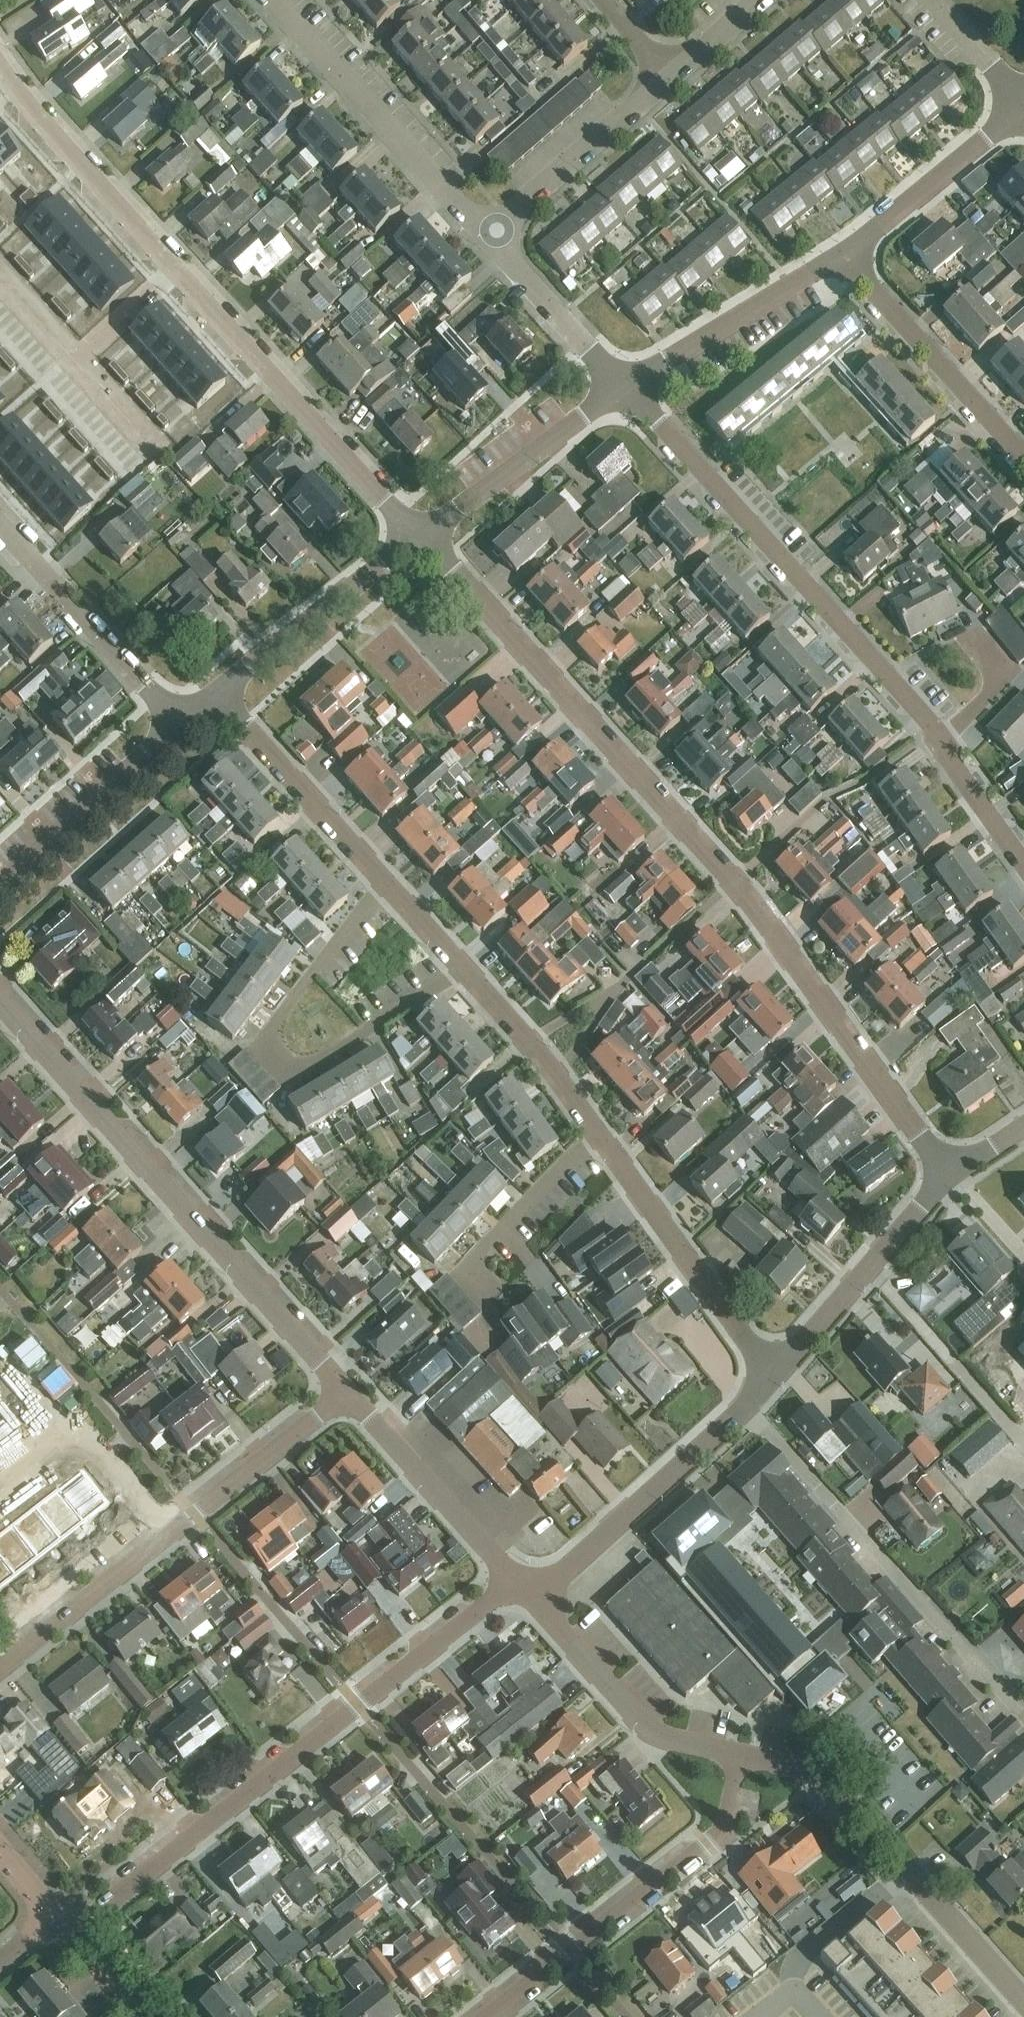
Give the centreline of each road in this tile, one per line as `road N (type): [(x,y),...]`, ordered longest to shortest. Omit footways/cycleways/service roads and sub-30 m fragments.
road 1 (residential): [(947,1177),(723,869),(420,535)]
road 2 (residential): [(420,535),(0,69)]
road 3 (residential): [(71,1934),(516,1580)]
road 4 (residential): [(345,1391),(0,998)]
road 5 (residential): [(942,739),(625,385)]
road 6 (residential): [(469,974),(298,1079),(285,1066),(275,1027),(384,879)]
road 7 (residential): [(0,1668),(345,1391)]
road 8 (residential): [(1023,1710),(751,1409)]
road 9 (residential): [(483,2016),(723,1833),(738,1755)]
road 10 (residential): [(489,236),(273,0)]
road 11 (residential): [(773,1380),(597,1131)]
road 12 (residential): [(533,1600),(751,1409)]
road 13 (residential): [(1023,462),(841,252)]
road 14 (residential): [(738,1755),(663,1738),(642,1725),(533,1600)]
road 15 (residential): [(773,1380),(947,1177)]
road 16 (residential): [(177,720),(0,525)]
road 17 (residential): [(215,693),(420,535)]
road 18 (residential): [(516,1580),(345,1391)]
road 19 (residential): [(420,535),(625,385)]
road 20 (residential): [(625,385),(841,252)]
road 21 (residential): [(384,879),(215,693)]
road 22 (residential): [(489,236),(670,77)]
road 23 (residential): [(0,882),(177,720)]
road 24 (residential): [(841,252),(1023,107)]
road 25 (residential): [(908,1872),(817,1773),(738,1755)]
road 26 (residential): [(597,1131),(469,974)]
road 27 (residential): [(625,385),(489,236)]
road 28 (residential): [(467,1271),(597,1131)]
road 29 (residential): [(1023,2002),(908,1872)]
road 30 (residential): [(908,1872),(805,1955),(793,1989)]
road 31 (residential): [(942,739),(1006,674),(974,632)]
road 32 (residential): [(1023,858),(942,739)]
road 33 (residential): [(1023,107),(933,0)]
road 34 (residential): [(469,974),(384,879)]

